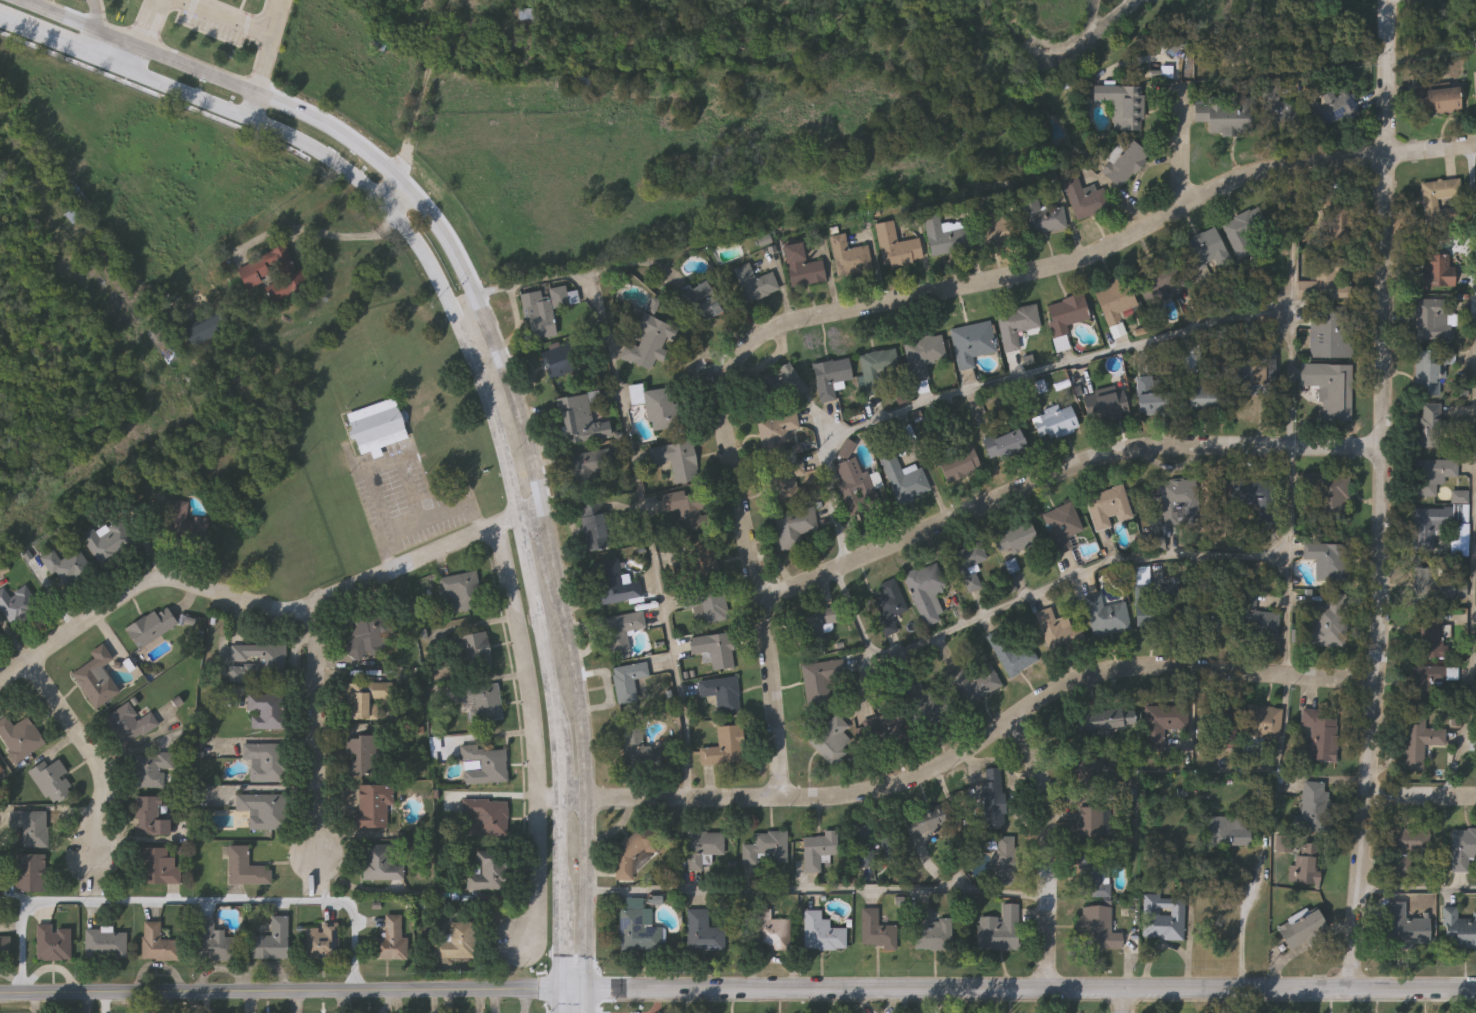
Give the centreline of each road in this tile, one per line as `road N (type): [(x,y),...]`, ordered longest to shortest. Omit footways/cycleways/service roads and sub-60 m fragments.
road 1 (residential): [(783,801),(762,604),(722,384),(751,347),(783,330),(1035,276),(1099,254),(1242,179),(1475,148)]
road 2 (residential): [(1350,994),(1379,683),(1390,0)]
road 3 (tertiary): [(1475,994),(587,990)]
road 4 (residential): [(1379,683),(1149,667),(1109,672),(1051,696),(959,762),(878,791),(783,801),(561,801)]
road 5 (residential): [(1384,453),(1153,450),(1097,458),(762,604)]
road 6 (tertiary): [(561,990),(0,995)]
road 7 (residential): [(0,686),(154,579),(274,611),(308,608),(484,531)]
road 8 (secondary): [(587,990),(583,729),(545,513)]
road 9 (residential): [(524,946),(537,915),(532,700),(498,526)]
road 10 (secondary): [(473,290),(428,210),(362,153),(275,104),(139,48)]
road 11 (secondary): [(130,71),(330,157),(393,212),(449,306)]
road 12 (residential): [(1007,728),(1046,792),(1048,991)]
road 13 (residential): [(320,868),(312,606)]
road 14 (secondary): [(545,513),(516,396),(473,290)]
road 15 (secondary): [(519,518),(560,745)]
road 16 (secondary): [(449,306),(484,386),(519,518)]
road 17 (residential): [(393,212),(452,0)]
road 18 (residential): [(81,856),(108,781),(32,664)]

